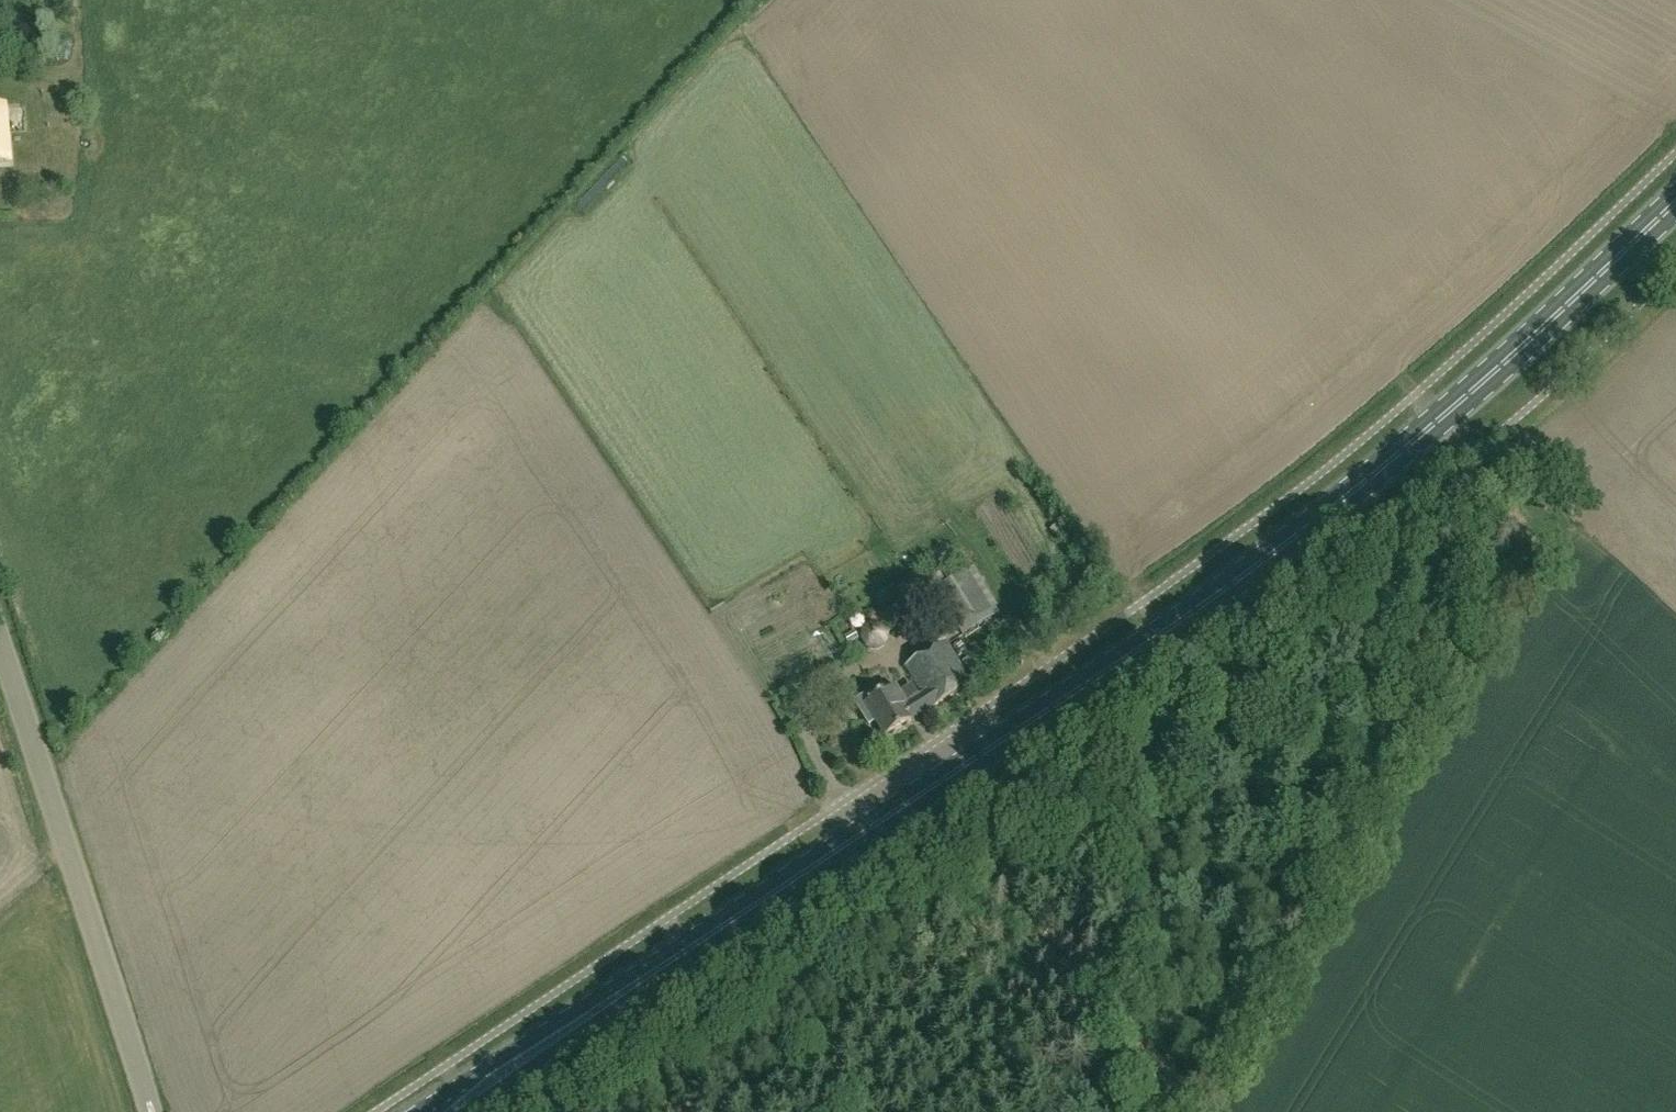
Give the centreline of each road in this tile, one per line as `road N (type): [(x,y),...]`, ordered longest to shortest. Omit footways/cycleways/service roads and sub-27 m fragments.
road 1 (primary): [(451,1111),(1290,543),(1459,411),(1675,206)]
road 2 (tertiary): [(155,1111),(0,643)]

